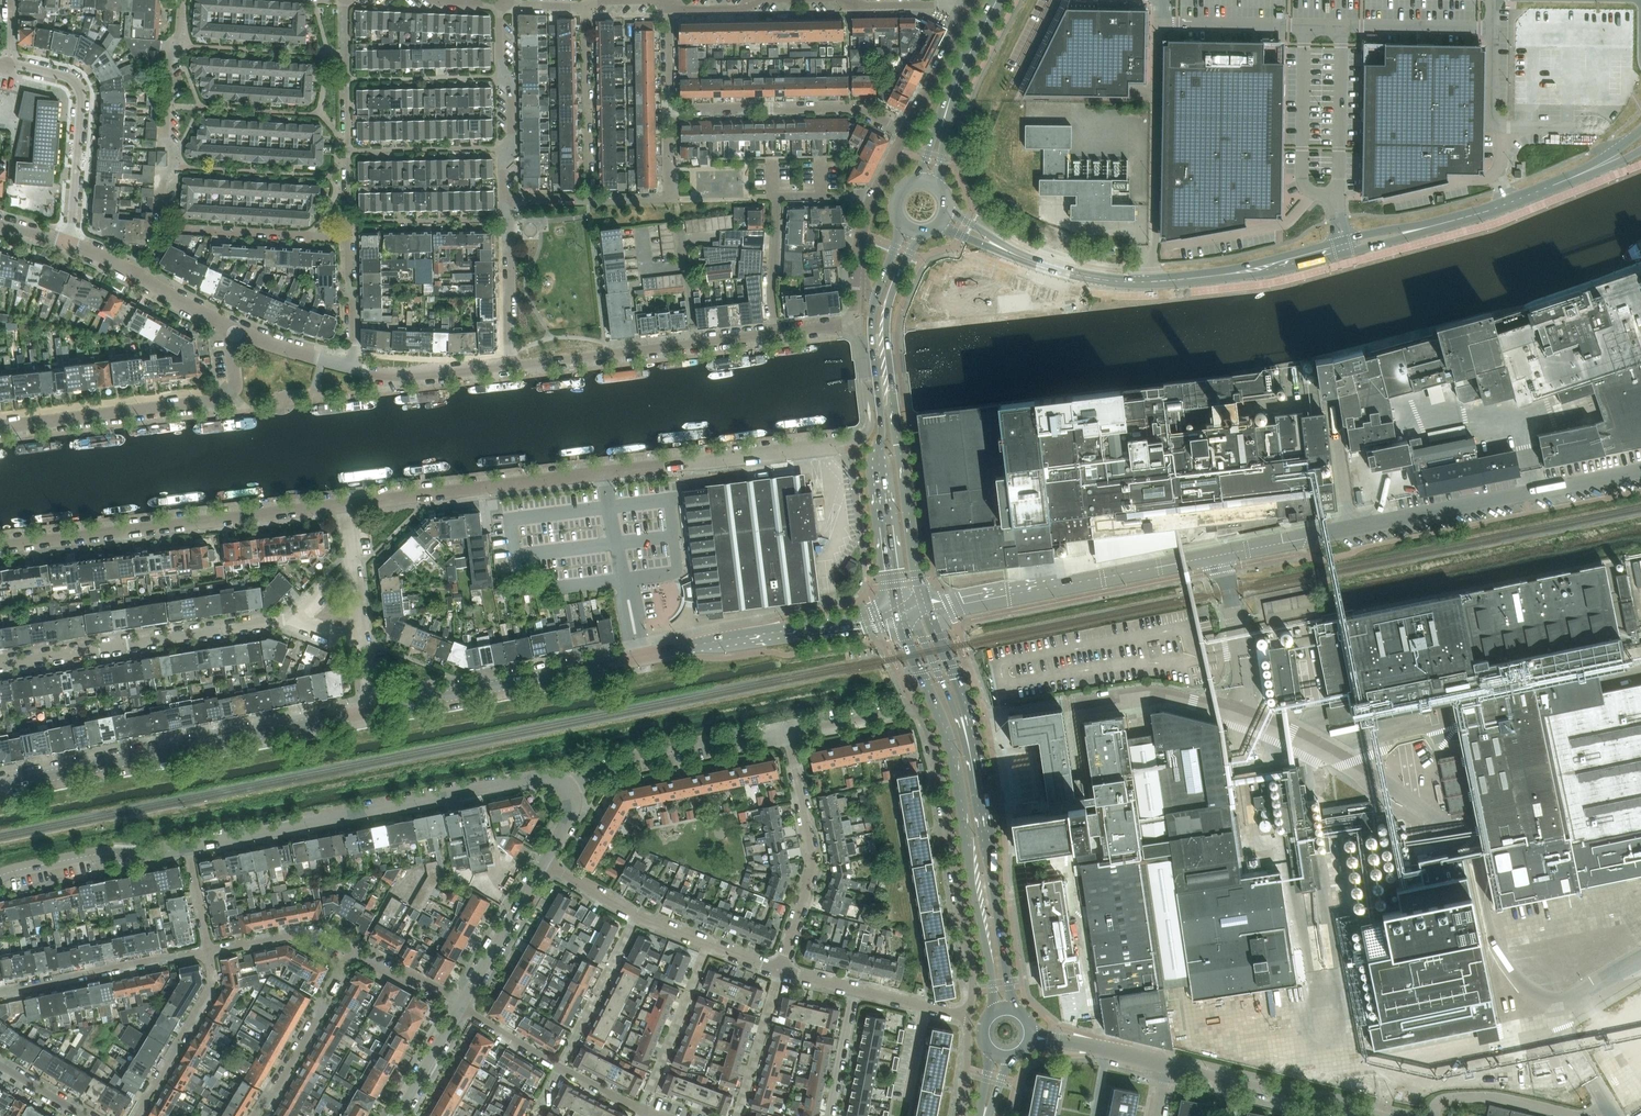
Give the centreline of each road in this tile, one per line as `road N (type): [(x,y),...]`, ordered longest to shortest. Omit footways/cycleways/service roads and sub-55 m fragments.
road 1 (unclassified): [(929,610),(1640,470)]
road 2 (tertiary): [(375,710),(735,638),(902,616)]
road 3 (residential): [(346,502),(853,444)]
road 4 (residential): [(788,732),(916,707),(942,791),(973,981),(969,1017)]
road 5 (secondary): [(902,616),(952,750),(996,1012)]
road 6 (secondary): [(929,610),(887,327),(895,286),(921,233)]
road 7 (unclassified): [(189,846),(536,776),(565,786)]
road 8 (tertiary): [(350,715),(0,785)]
road 9 (residential): [(0,544),(346,502)]
road 10 (secondary): [(875,302),(880,477),(902,616)]
road 11 (residential): [(236,330),(235,384),(225,399),(0,427)]
road 12 (residential): [(0,664),(292,618)]
road 13 (secondary): [(1012,1010),(972,742)]
road 14 (residential): [(776,333),(509,366)]
road 15 (secondary): [(1197,277),(1297,267),(1455,219)]
road 16 (secondary): [(1455,219),(1197,277)]
road 17 (residential): [(780,970),(814,862),(788,732)]
road 18 (residential): [(0,61),(69,76),(82,90),(66,242)]
road 19 (residential): [(904,133),(855,109),(669,107)]
road 20 (residential): [(348,238),(347,0)]
road 21 (residential): [(161,229),(164,176),(174,166),(166,140),(181,0)]
road 22 (residential): [(565,786),(638,754),(788,732)]
road 23 (unclassified): [(1377,1115),(1167,1065)]
road 24 (residential): [(0,991),(206,953)]
road 25 (residential): [(775,318),(777,197),(861,198)]
road 26 (residential): [(503,200),(503,154),(511,146),(502,4)]
road 27 (secondary): [(940,187),(959,86),(1003,0)]
road 28 (unclassified): [(1612,1115),(1605,1104),(1575,1115),(1475,1096),(1441,1100),(1433,1115)]
road 29 (secondary): [(991,0),(916,181)]
road 30 (unclassified): [(0,876),(90,855),(189,846)]
road 31 (residential): [(254,1115),(318,1019),(348,952)]
road 32 (residential): [(348,238),(161,229)]
road 33 (secondary): [(1197,277),(1096,278),(1019,255)]
road 34 (residential): [(138,1115),(208,987),(206,953)]
road 35 (residential): [(643,1110),(708,944)]
road 36 (residential): [(588,199),(668,200),(669,107)]
road 37 (residential): [(559,1067),(638,916)]
road 38 (unclassified): [(462,1003),(544,862)]
road 39 (residential): [(509,366),(401,374),(352,367)]
road 40 (residential): [(738,1115),(780,970)]
road 41 (secondary): [(972,742),(919,630),(902,616)]
road 42 (residential): [(210,952),(312,932),(348,952)]
road 43 (residential): [(364,646),(346,502)]
road 44 (residential): [(508,344),(503,200)]
road 45 (unclassified): [(1167,1065),(1029,1036)]
road 46 (secondary): [(972,742),(964,698),(929,610)]
road 47 (residential): [(966,13),(904,133)]
road 48 (residential): [(857,261),(854,306),(845,319),(776,333)]
road 49 (residential): [(830,1115),(855,989)]
road 50 (unclassified): [(397,1115),(460,1008)]
road 51 (secondary): [(1640,130),(1534,193)]
road 52 (residential): [(352,367),(236,330)]

